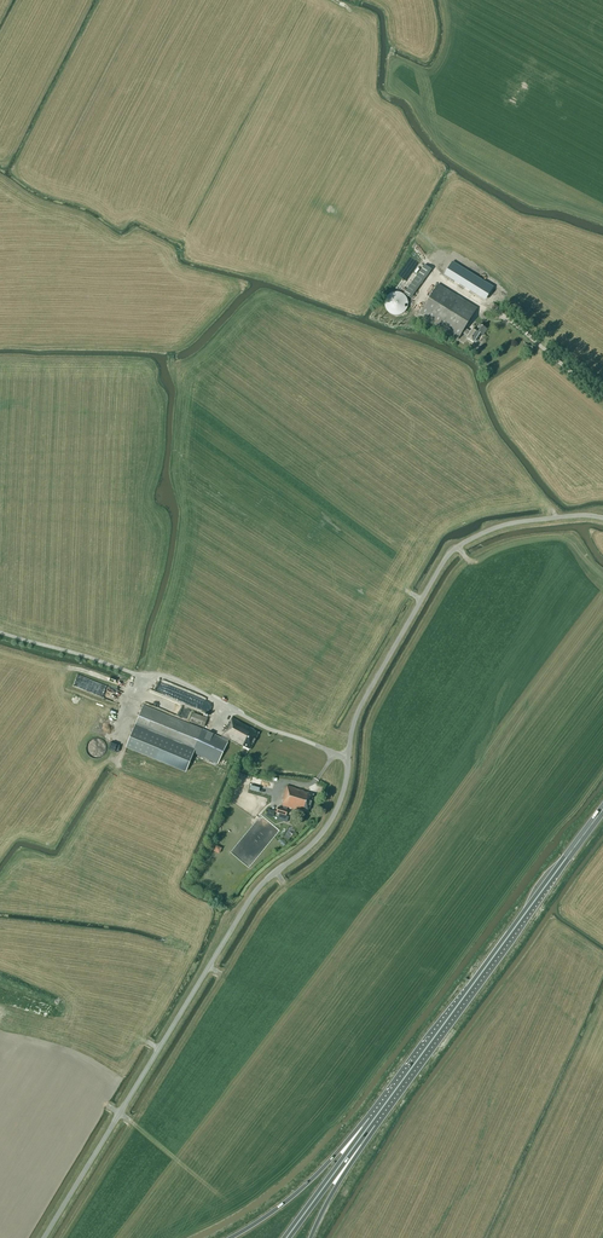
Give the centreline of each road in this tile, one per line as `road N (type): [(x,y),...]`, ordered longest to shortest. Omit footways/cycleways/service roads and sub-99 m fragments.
road 1 (unclassified): [(44,1237),(248,902),(331,820),(349,758)]
road 2 (trunk): [(367,1128),(602,811)]
road 3 (unclassified): [(349,758),(361,705),(451,553),(516,522),(602,518)]
road 4 (unclassified): [(349,758),(265,727),(168,676),(135,674),(0,632)]
road 5 (trunk): [(367,1128),(291,1197),(230,1237)]
road 6 (unclassified): [(602,399),(507,318),(482,308)]
road 7 (trunk): [(367,1128),(286,1237)]
road 8 (trunk): [(310,1237),(367,1128)]

